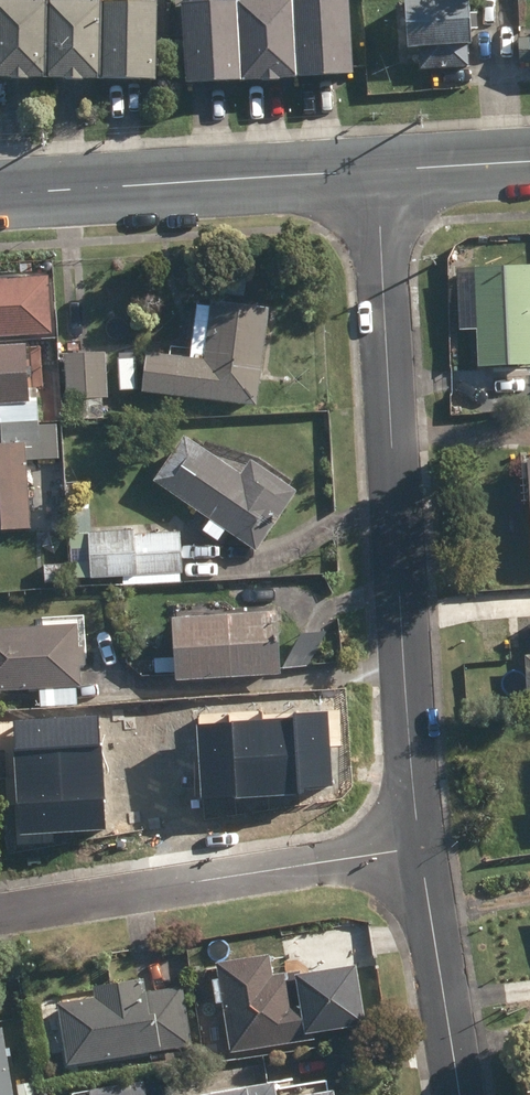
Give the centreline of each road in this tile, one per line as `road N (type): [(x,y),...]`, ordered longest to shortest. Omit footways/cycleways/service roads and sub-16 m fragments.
road 1 (residential): [(421,846),(378,172)]
road 2 (residential): [(0,910),(421,846)]
road 3 (residential): [(0,195),(378,172)]
road 4 (residential): [(461,1094),(421,846)]
road 5 (residential): [(378,172),(529,163)]

